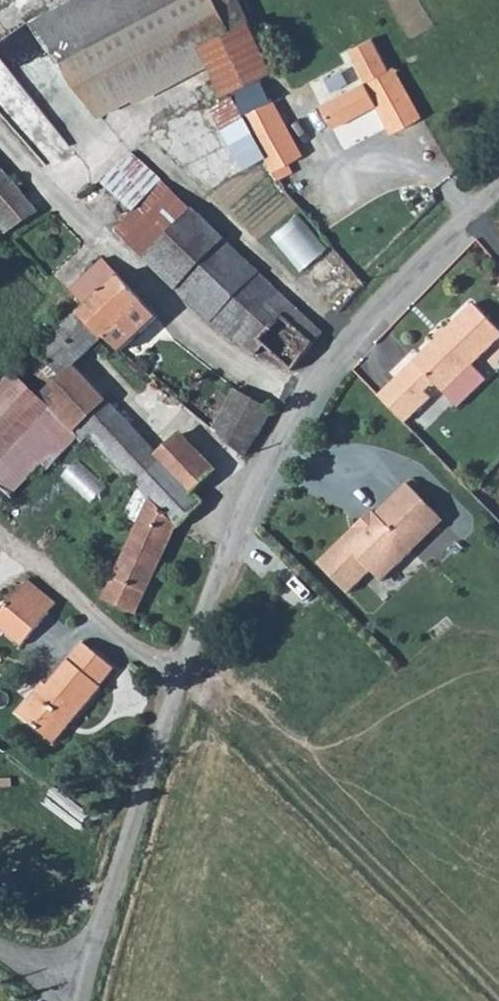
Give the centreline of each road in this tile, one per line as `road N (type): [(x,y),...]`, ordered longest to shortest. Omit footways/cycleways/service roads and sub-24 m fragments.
road 1 (unclassified): [(498,189),(328,366),(278,451),(185,673),(82,983)]

